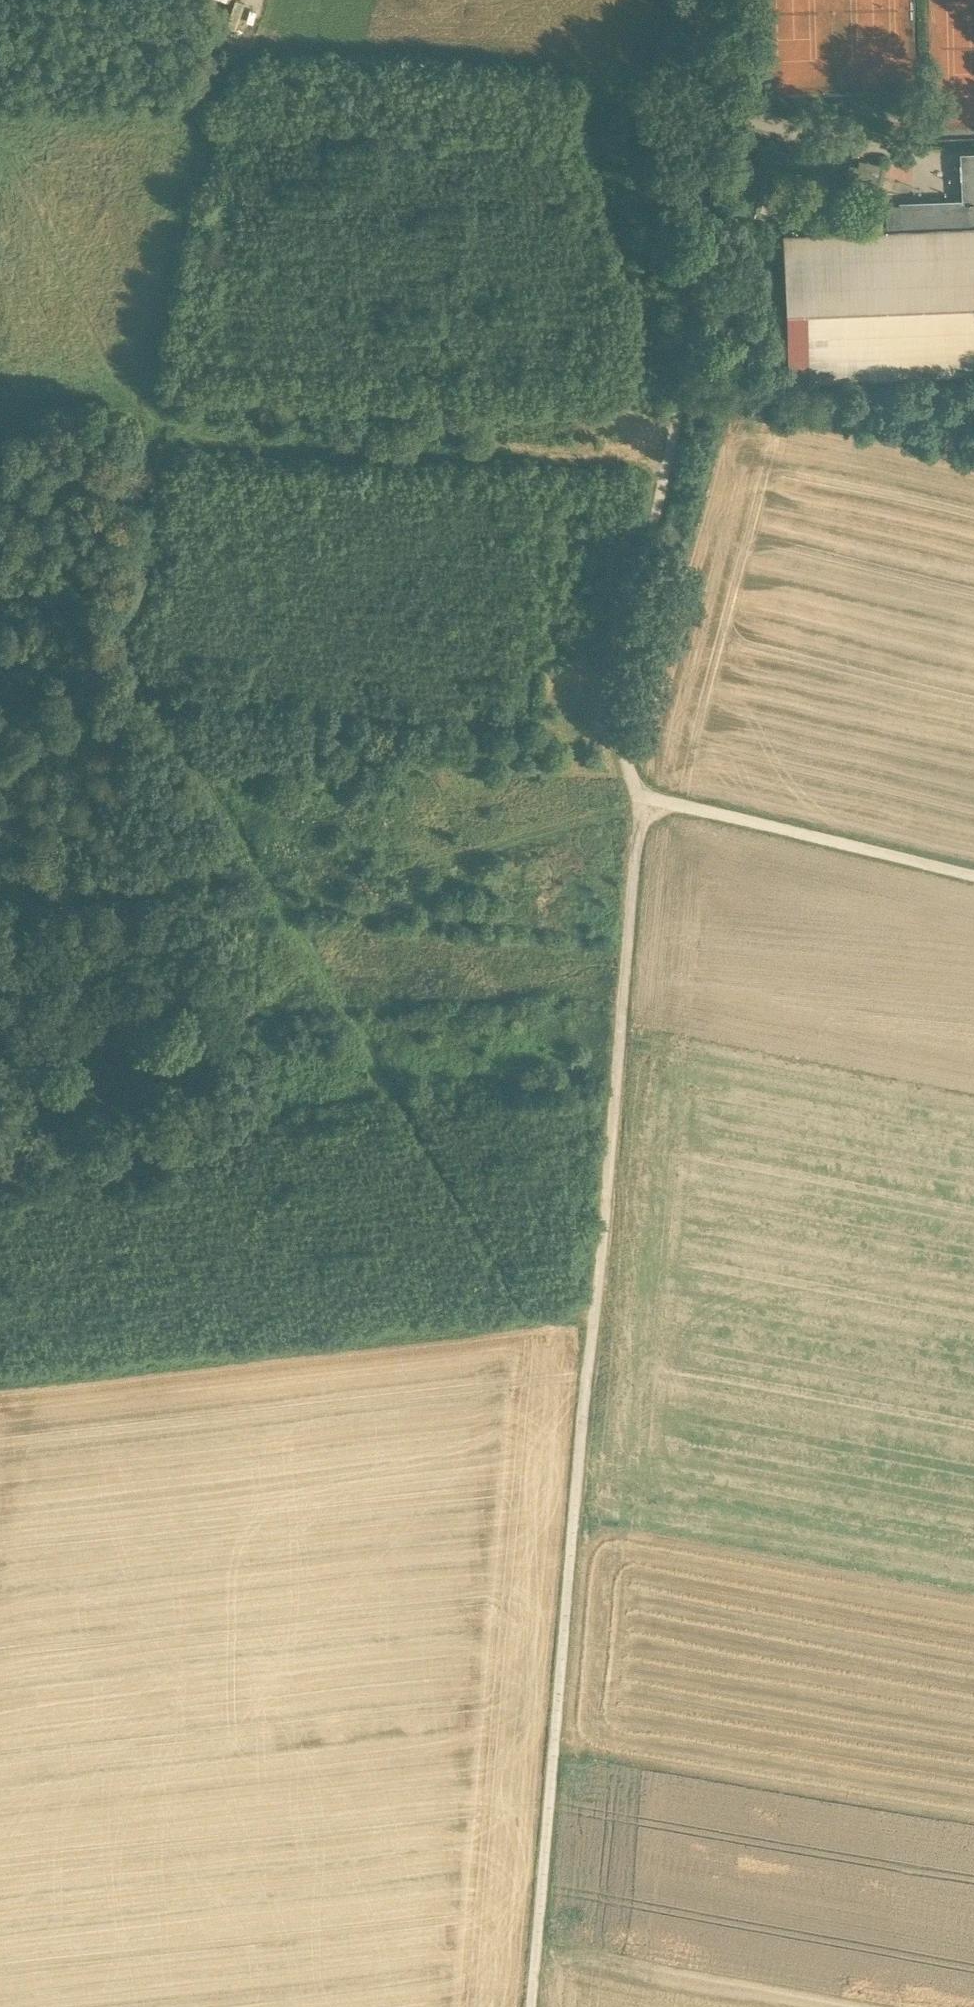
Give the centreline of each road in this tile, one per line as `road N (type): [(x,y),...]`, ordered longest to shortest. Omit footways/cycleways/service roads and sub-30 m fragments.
road 1 (track): [(531,2006),(645,800)]
road 2 (track): [(973,877),(645,800),(636,791),(618,689),(684,393),(706,92)]
road 3 (track): [(594,1306),(0,1376)]

